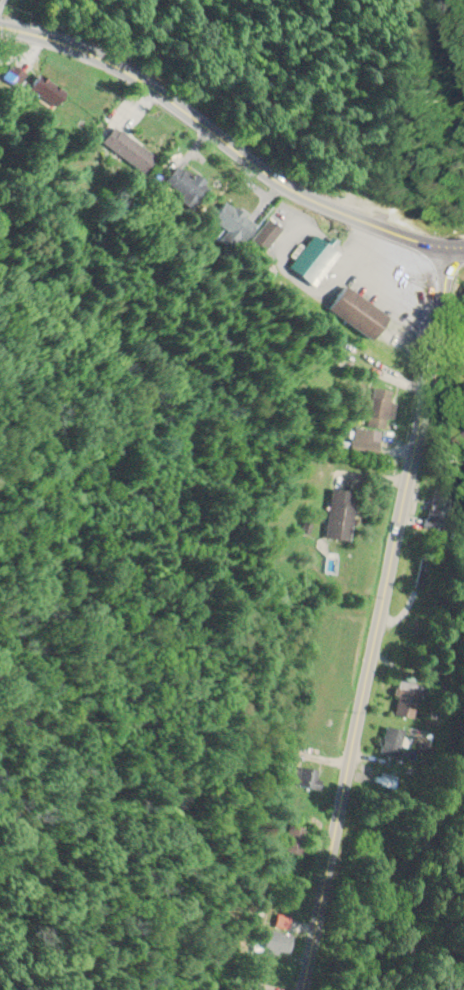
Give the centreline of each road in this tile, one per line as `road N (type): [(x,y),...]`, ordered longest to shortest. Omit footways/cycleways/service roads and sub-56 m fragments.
road 1 (tertiary): [(297,989),(447,247)]
road 2 (primary): [(463,246),(418,242),(298,195),(116,68),(0,27)]

